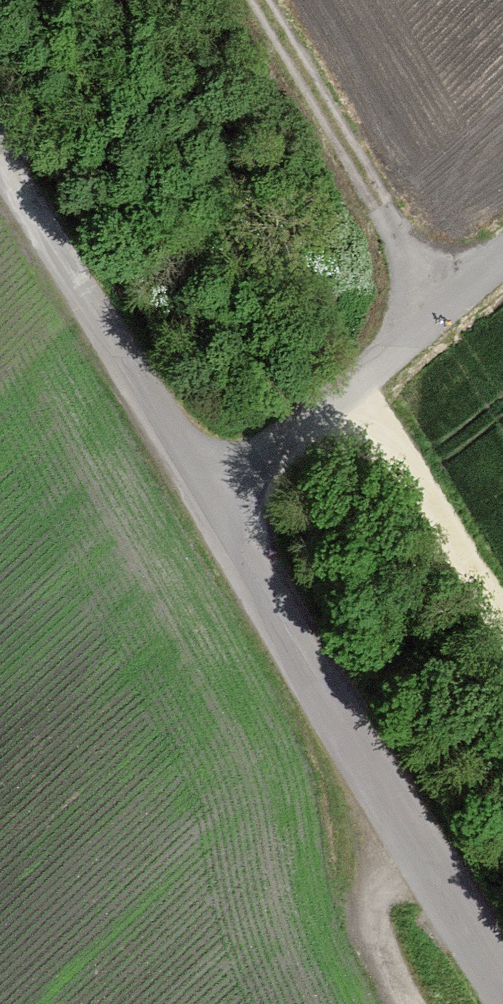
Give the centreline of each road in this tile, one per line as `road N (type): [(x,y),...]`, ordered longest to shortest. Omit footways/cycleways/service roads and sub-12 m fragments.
road 1 (unclassified): [(502,258),(212,502),(502,991)]
road 2 (track): [(0,153),(212,502)]
road 3 (track): [(502,628),(428,504),(346,393)]
road 4 (track): [(260,0),(380,210)]
road 5 (track): [(405,1003),(383,961),(379,914),(384,890),(419,852)]

